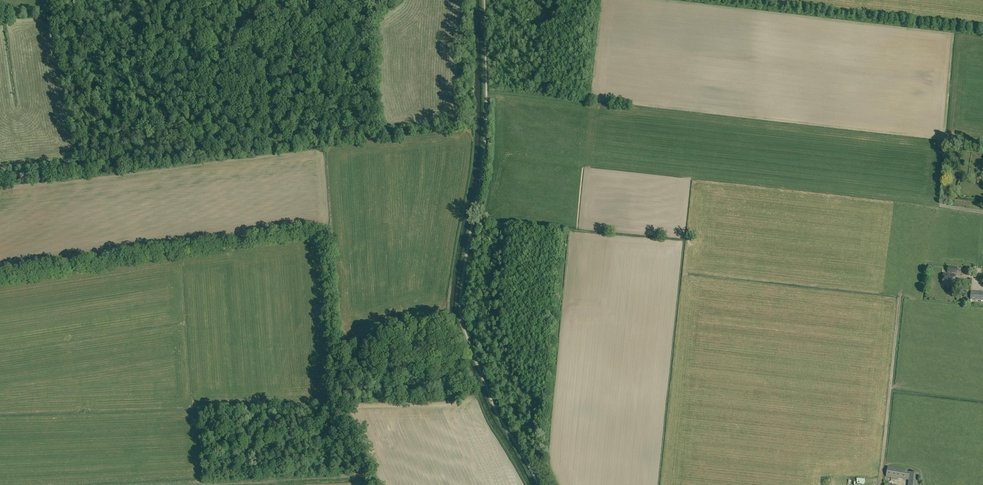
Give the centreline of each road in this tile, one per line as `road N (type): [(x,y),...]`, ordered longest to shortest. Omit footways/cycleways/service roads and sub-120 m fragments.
road 1 (track): [(982,212),(698,178)]

